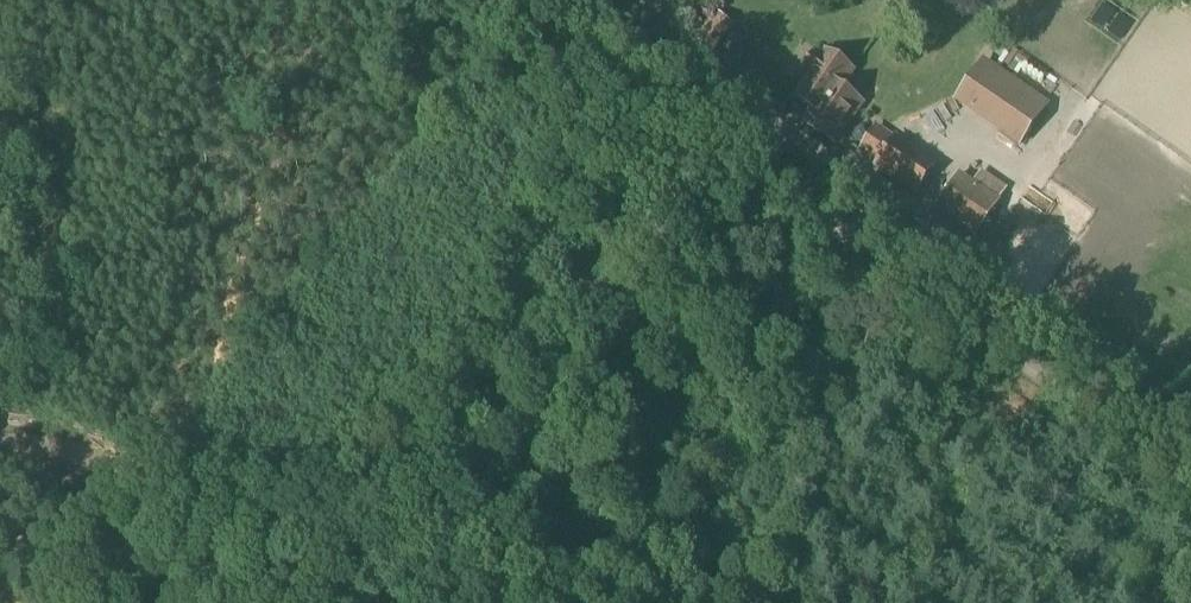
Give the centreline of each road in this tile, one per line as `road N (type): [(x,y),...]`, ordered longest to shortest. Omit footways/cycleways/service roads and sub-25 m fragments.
road 1 (track): [(0,446),(633,602)]
road 2 (unclassified): [(884,281),(455,0)]
road 3 (track): [(1190,488),(884,281)]

